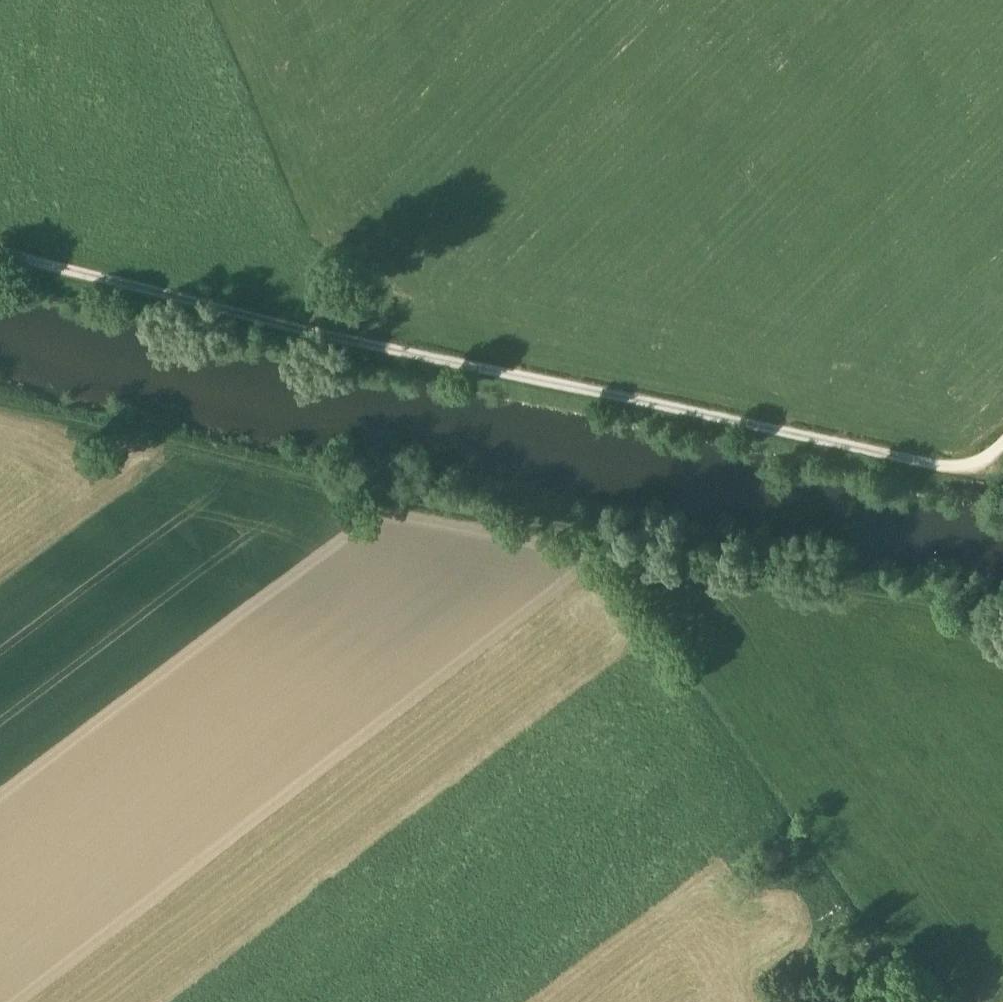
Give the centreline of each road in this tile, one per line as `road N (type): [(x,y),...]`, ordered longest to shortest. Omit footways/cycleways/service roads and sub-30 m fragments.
road 1 (track): [(1002,628),(584,532),(0,416)]
road 2 (track): [(0,249),(660,407),(972,465)]

